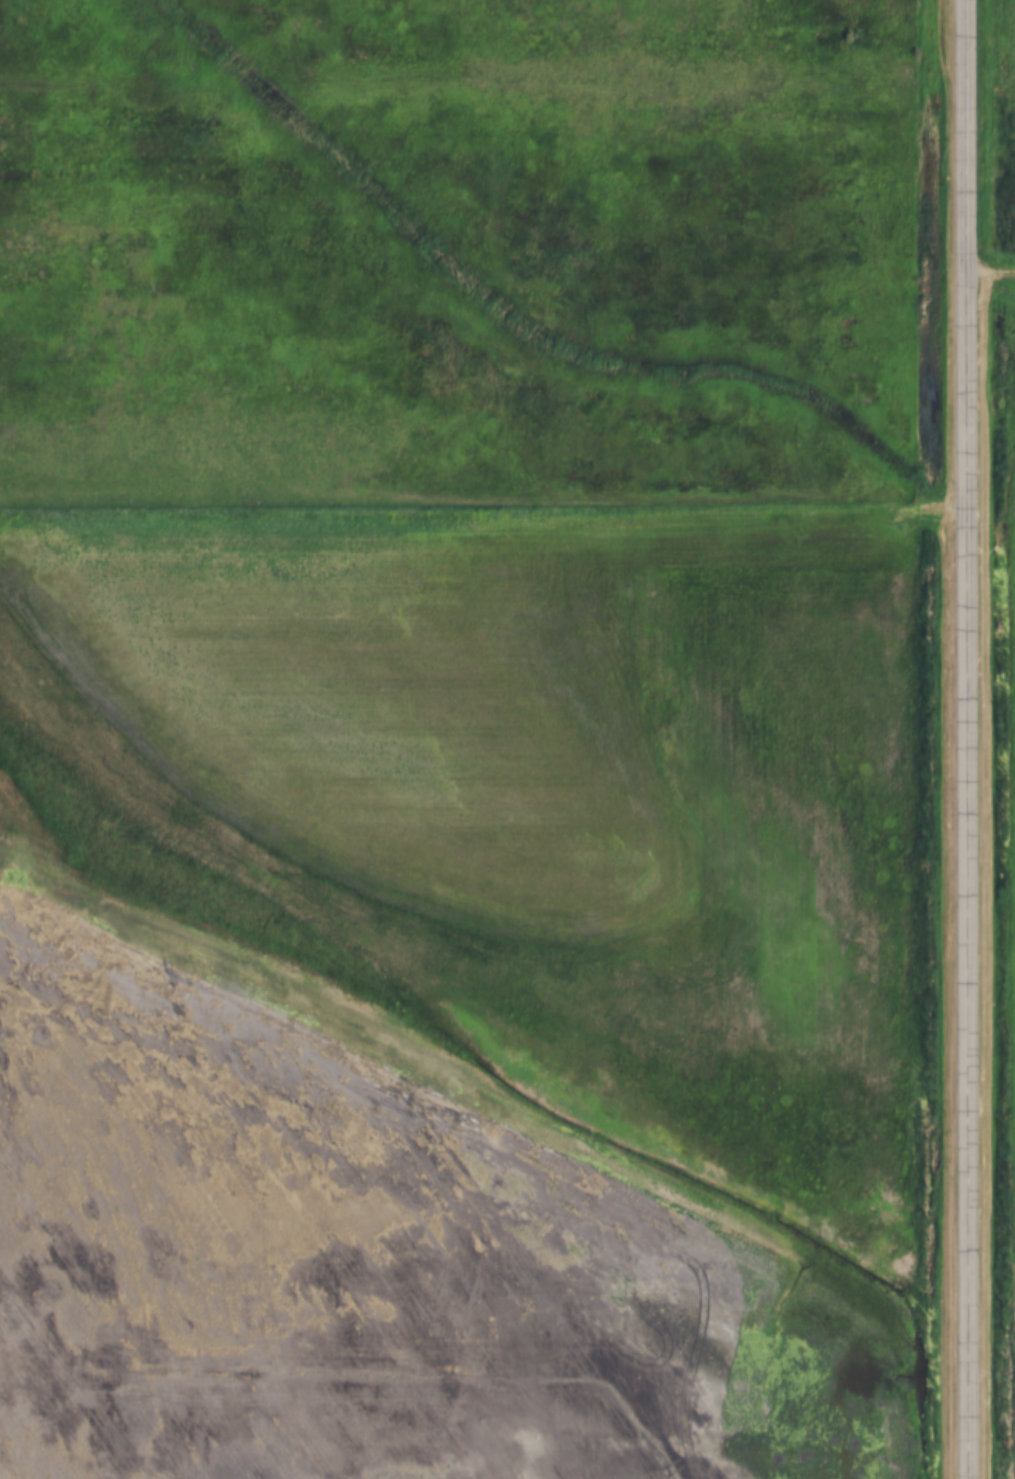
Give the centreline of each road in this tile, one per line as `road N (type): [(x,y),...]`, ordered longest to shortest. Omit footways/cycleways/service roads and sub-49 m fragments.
road 1 (tertiary): [(975,1478),(974,0)]

